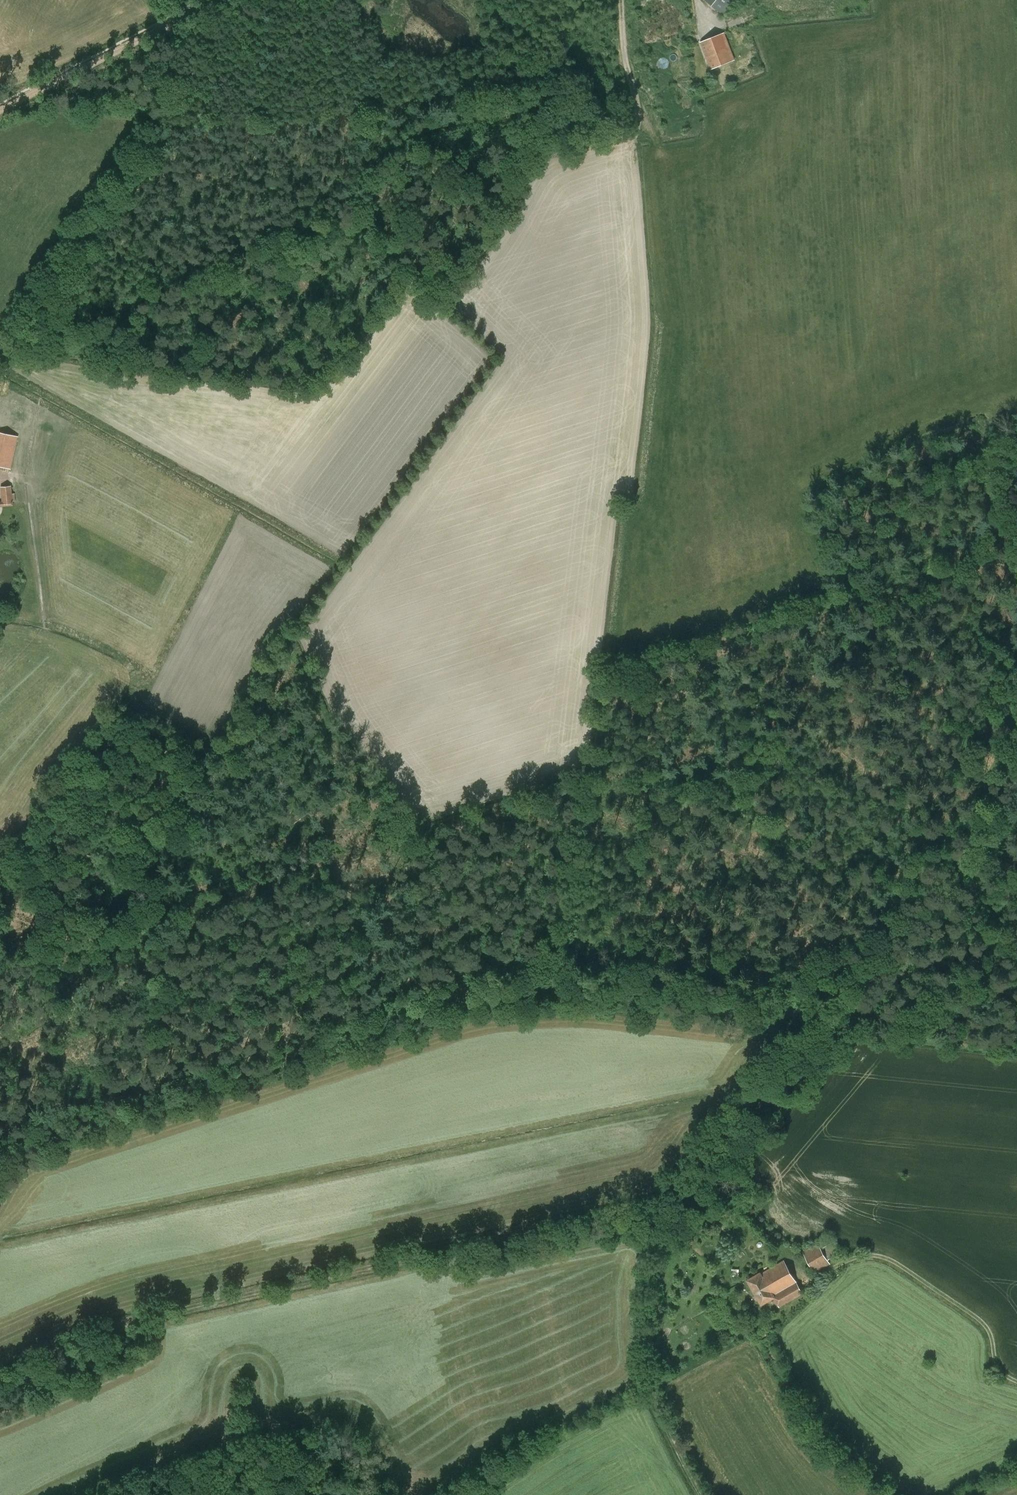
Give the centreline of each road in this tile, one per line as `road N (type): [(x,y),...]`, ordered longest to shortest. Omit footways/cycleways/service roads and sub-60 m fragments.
road 1 (track): [(835,1016),(515,983),(0,1137)]
road 2 (track): [(710,1494),(661,1396),(659,1234),(835,1016)]
road 3 (track): [(835,1016),(1016,788)]
road 4 (track): [(0,107),(176,20)]

